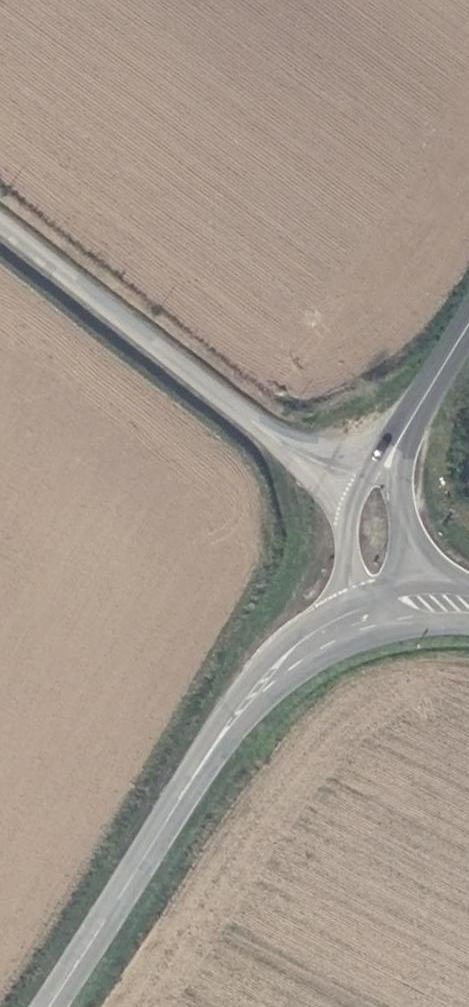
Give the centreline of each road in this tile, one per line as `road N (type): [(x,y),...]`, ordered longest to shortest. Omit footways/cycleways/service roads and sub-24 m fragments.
road 1 (tertiary): [(54,1006),(210,759),(259,695),(354,618)]
road 2 (unclassified): [(366,487),(280,441),(0,213)]
road 3 (tertiary): [(366,487),(348,548),(354,618)]

